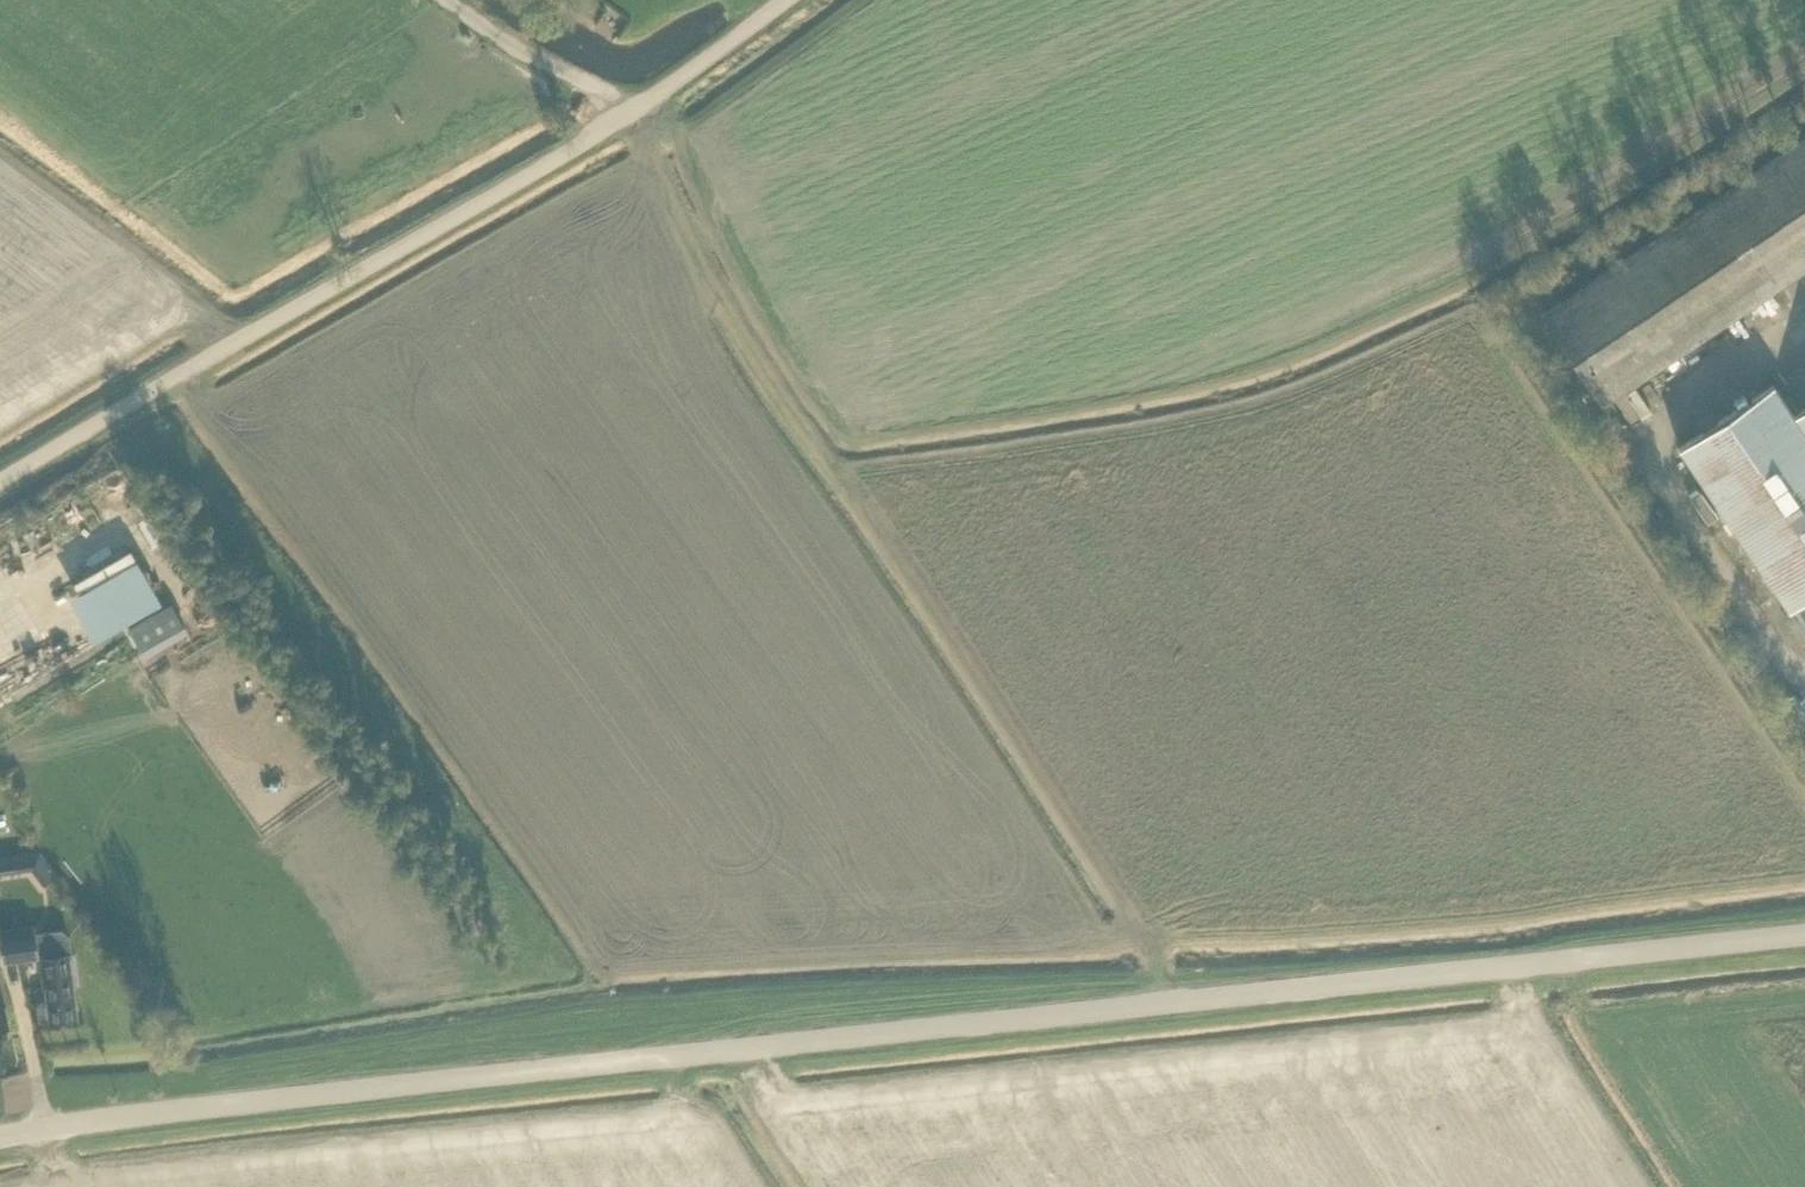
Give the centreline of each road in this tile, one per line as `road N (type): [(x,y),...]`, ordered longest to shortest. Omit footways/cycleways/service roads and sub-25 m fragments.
road 1 (tertiary): [(0,1138),(142,1113),(1804,934)]
road 2 (unclassified): [(0,482),(625,117),(787,0)]

